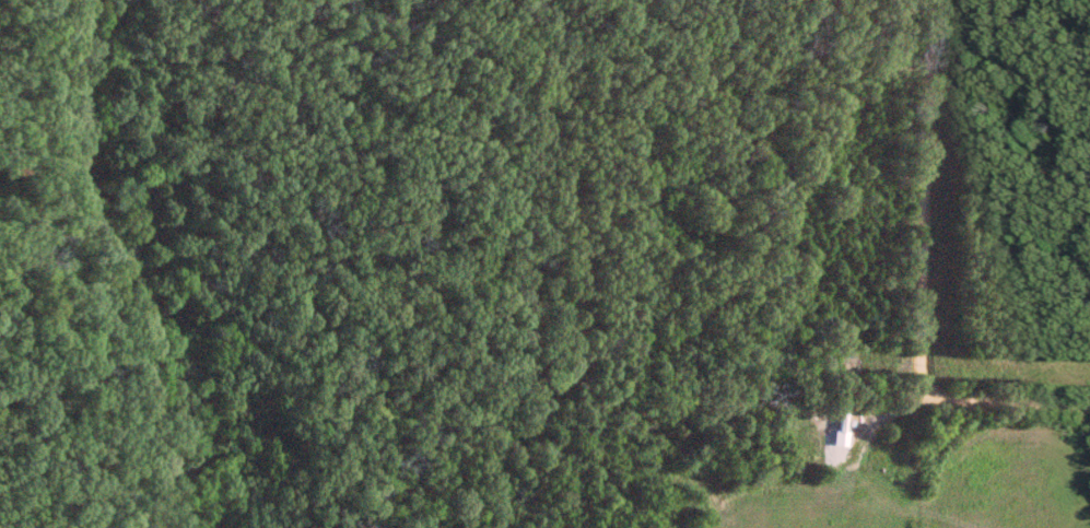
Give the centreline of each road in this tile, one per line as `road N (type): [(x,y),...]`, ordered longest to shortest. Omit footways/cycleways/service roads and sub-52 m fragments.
road 1 (residential): [(1089,406),(951,401),(927,390),(921,363),(933,0)]

